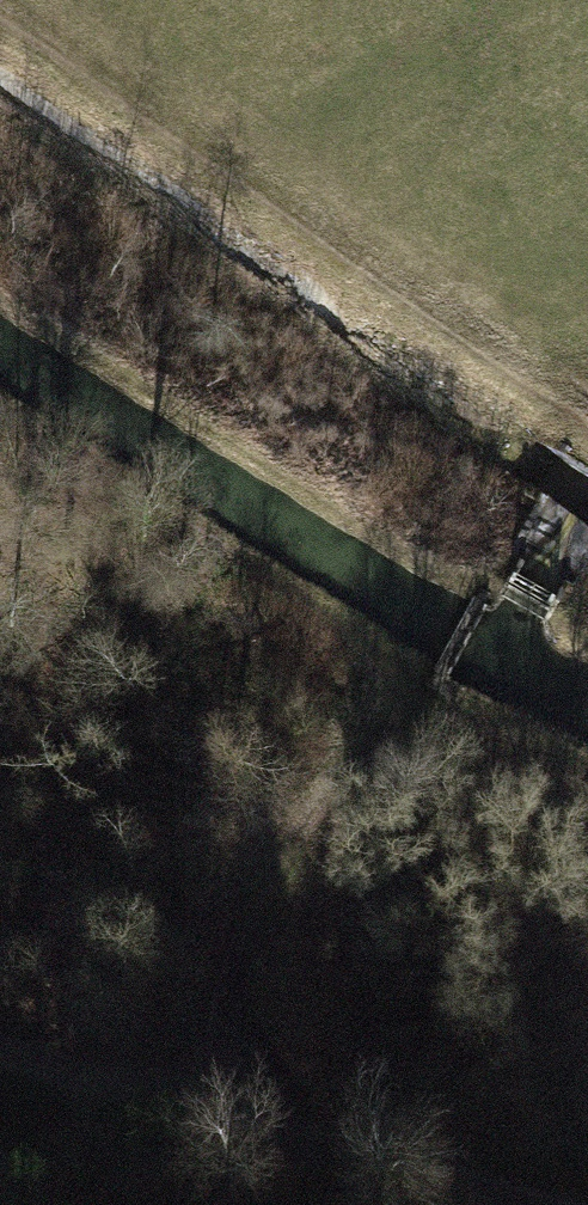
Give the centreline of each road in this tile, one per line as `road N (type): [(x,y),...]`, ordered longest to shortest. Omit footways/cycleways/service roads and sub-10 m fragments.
road 1 (track): [(167,1116),(488,601),(544,535),(587,566)]
road 2 (track): [(587,446),(0,22)]
road 3 (track): [(0,1054),(427,1204)]
road 4 (track): [(587,684),(563,672),(545,639),(587,583)]

